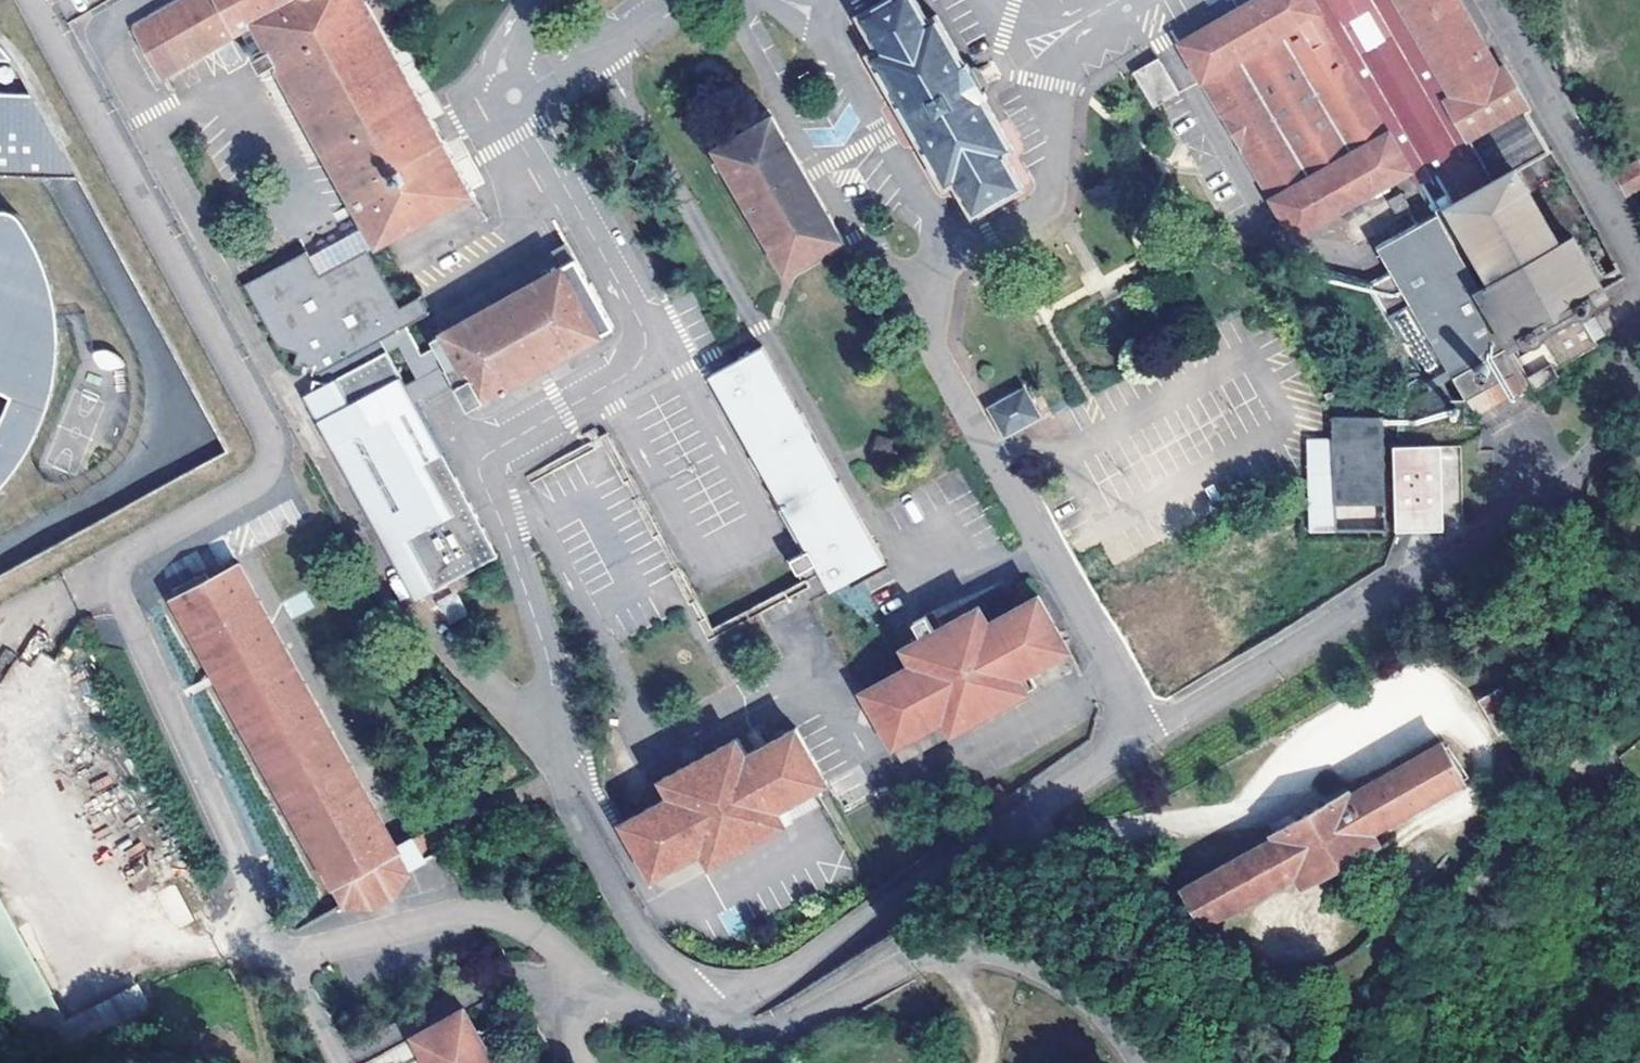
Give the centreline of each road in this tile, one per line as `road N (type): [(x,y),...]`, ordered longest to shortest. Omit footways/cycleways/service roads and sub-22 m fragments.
road 1 (unclassified): [(33,0),(264,428),(266,469),(254,484),(122,554),(110,584),(248,876),(259,936),(297,950),(479,911),(512,916),(629,1002),(696,1018),(717,1009)]
road 2 (unclassified): [(146,0),(119,15),(107,48),(403,605),(561,758)]
road 3 (unclassified): [(514,94),(635,312),(646,350),(623,376),(478,467),(553,670),(561,758)]
road 4 (unclassified): [(1639,384),(1613,435),(1576,479),(1149,731)]
road 5 (unclassified): [(1149,731),(928,332),(937,278),(953,256)]
road 6 (unclassified): [(717,1009),(788,975),(1149,731)]
road 7 (unclassified): [(717,1009),(736,1024),(760,1027),(923,959),(988,954),(1041,970),(1085,998),(1142,1062)]
road 8 (track): [(1336,1062),(1487,847),(1639,715)]
road 9 (unclassified): [(1491,0),(1639,262)]
road 10 (unclassified): [(561,758),(582,828),(642,933),(717,1009)]
road 11 (unclassified): [(812,11),(953,256)]
road 12 (unclassified): [(953,256),(1052,200),(1055,122)]
road 13 (unclassified): [(514,94),(675,0)]
road 14 (unclassified): [(1055,122),(984,0)]
road 15 (unclassified): [(1055,122),(1101,10)]

